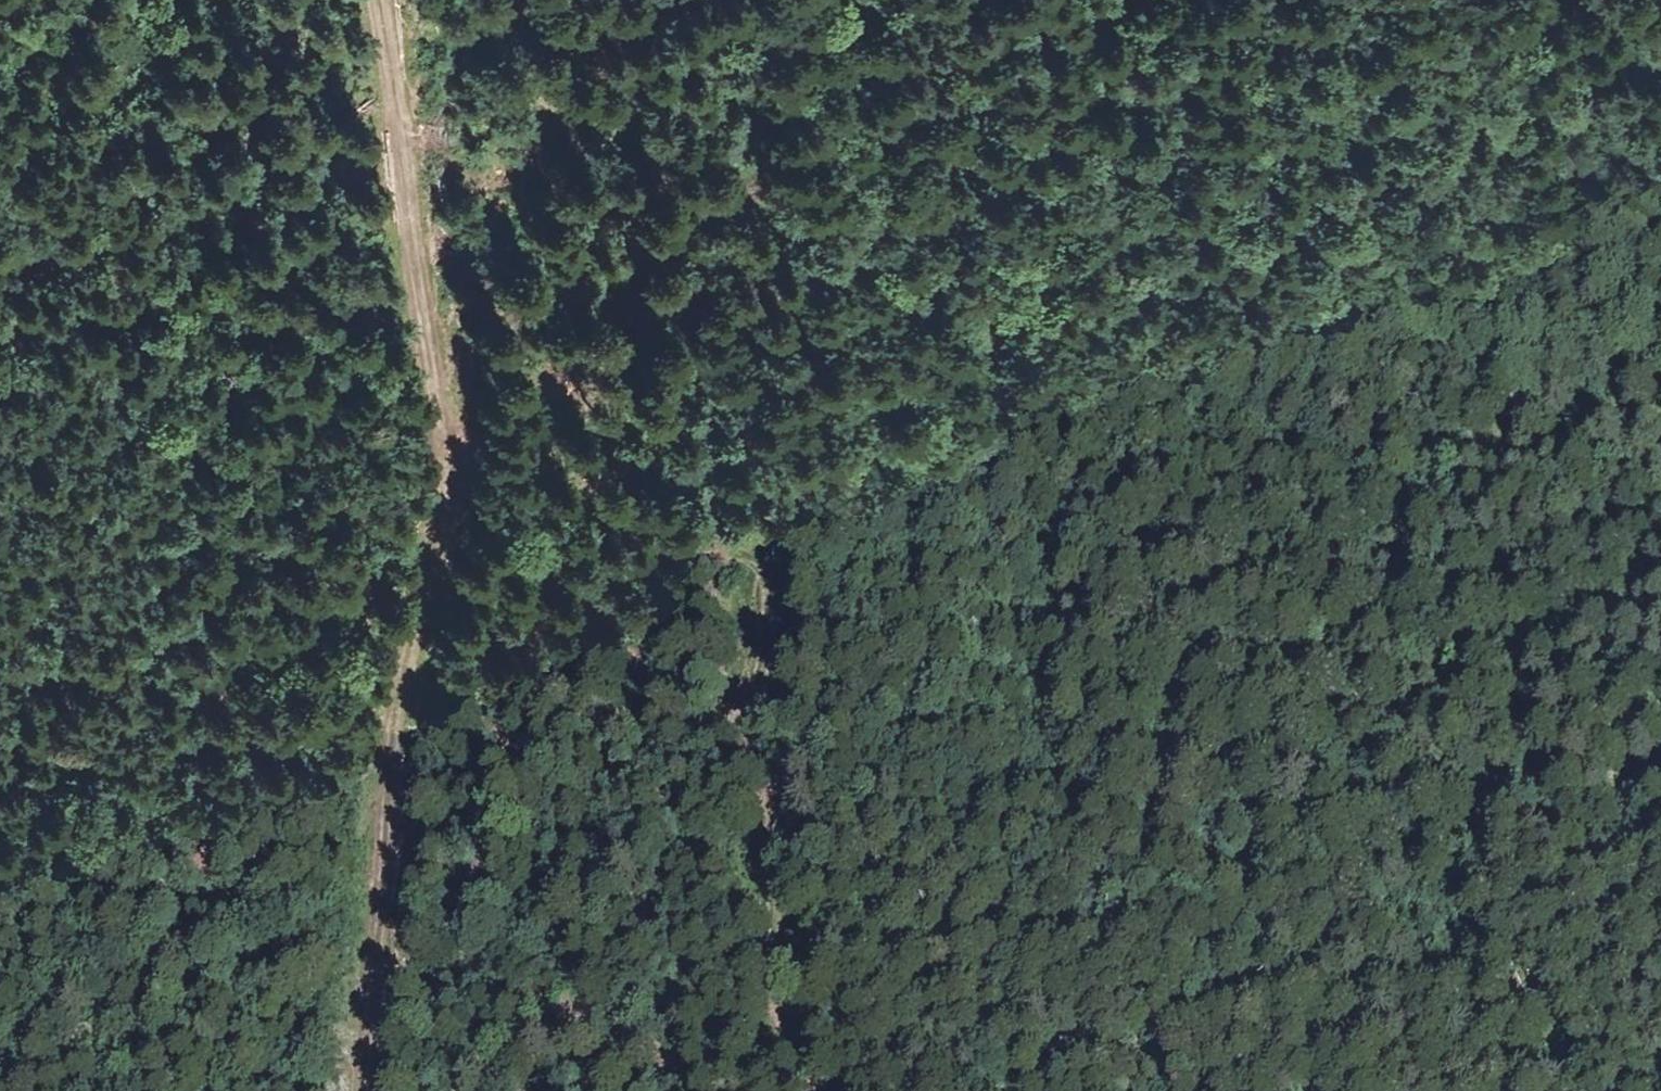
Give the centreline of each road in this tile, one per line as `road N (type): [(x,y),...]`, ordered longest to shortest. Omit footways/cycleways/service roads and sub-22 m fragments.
road 1 (track): [(359,1090),(390,775),(439,499),(441,434),(372,0)]

